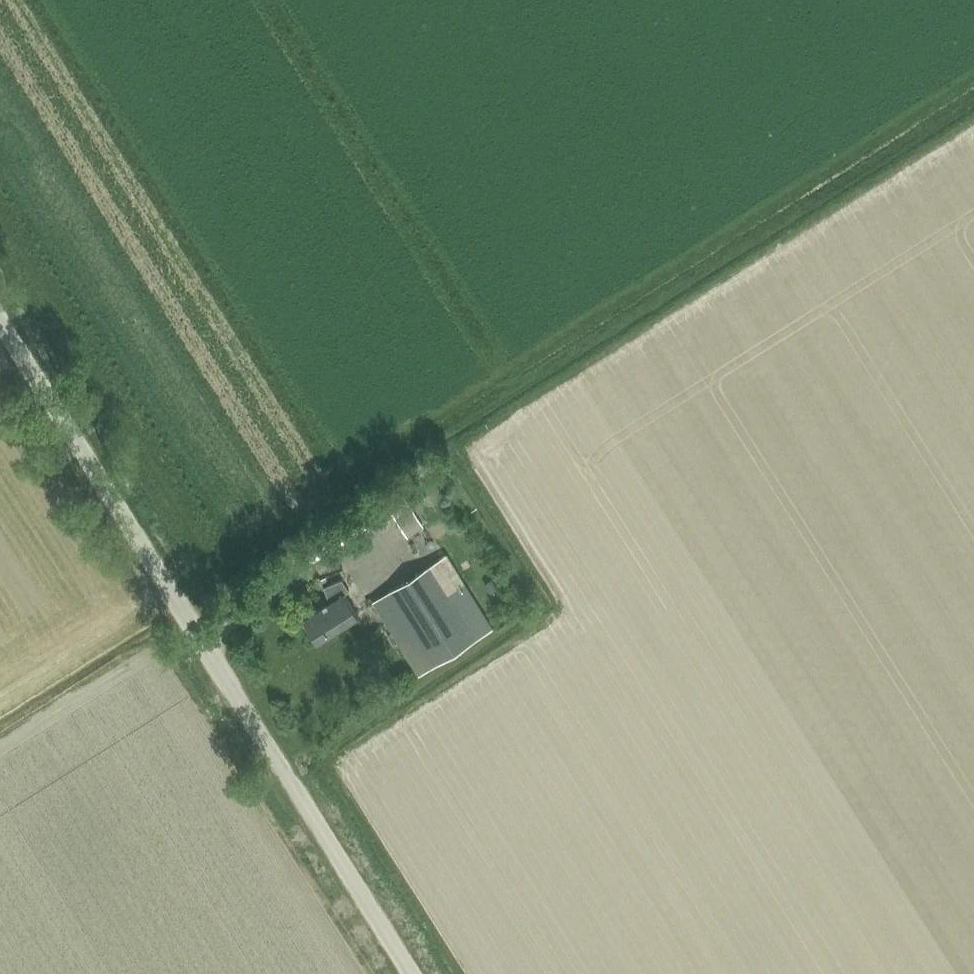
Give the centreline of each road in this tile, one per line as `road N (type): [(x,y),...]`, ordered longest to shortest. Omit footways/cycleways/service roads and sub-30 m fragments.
road 1 (unclassified): [(412,973),(0,322)]

